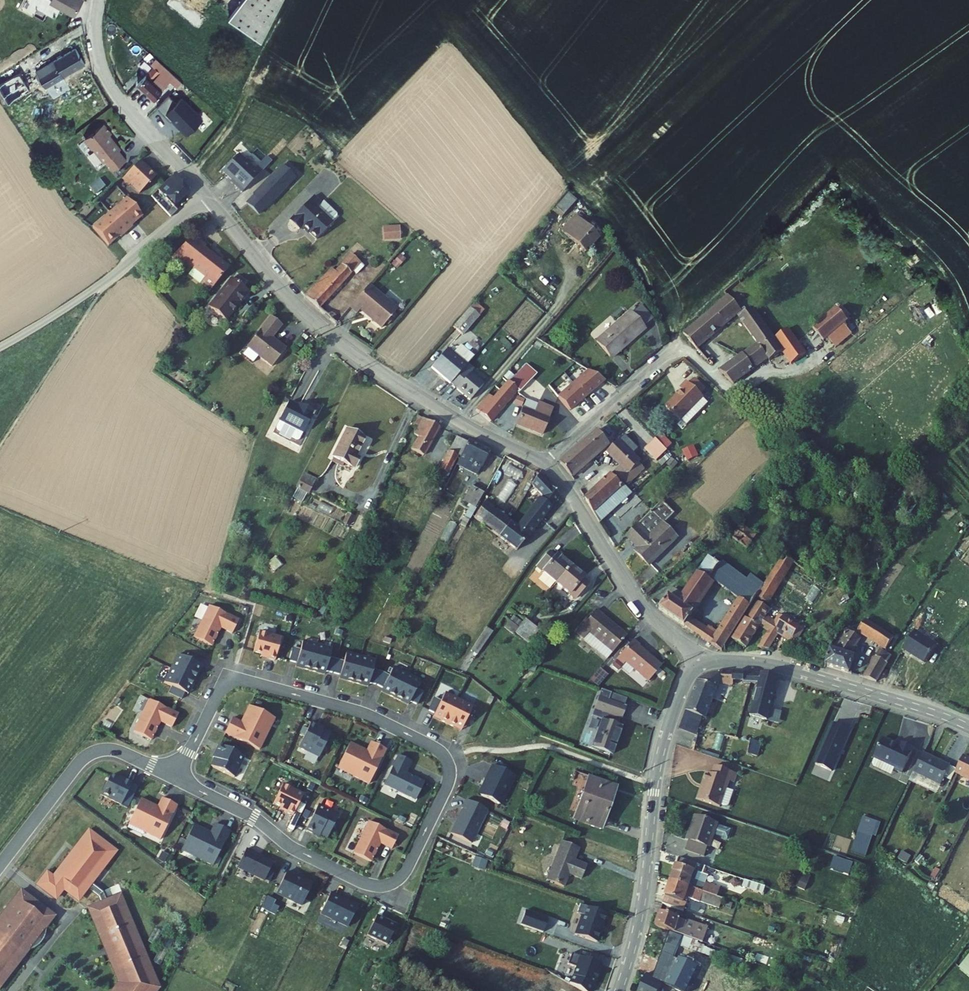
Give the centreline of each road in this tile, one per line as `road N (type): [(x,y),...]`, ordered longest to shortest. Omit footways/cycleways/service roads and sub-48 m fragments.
road 1 (residential): [(176,779),(362,881),(386,885),(410,863),(448,784),(440,751),(359,711),(248,681),(220,689)]
road 2 (residential): [(206,195),(332,336),(457,419),(547,464)]
road 3 (tertiary): [(618,990),(642,902),(660,753),(685,682),(703,663)]
road 4 (tertiary): [(703,663),(793,669),(968,727)]
road 5 (unclassified): [(0,347),(97,286),(206,195)]
road 6 (residential): [(547,464),(636,597),(703,663)]
road 7 (residential): [(0,865),(87,755),(117,749),(176,779)]
road 8 (residential): [(100,0),(105,76),(206,195)]
road 9 (residential): [(547,464),(675,349)]

